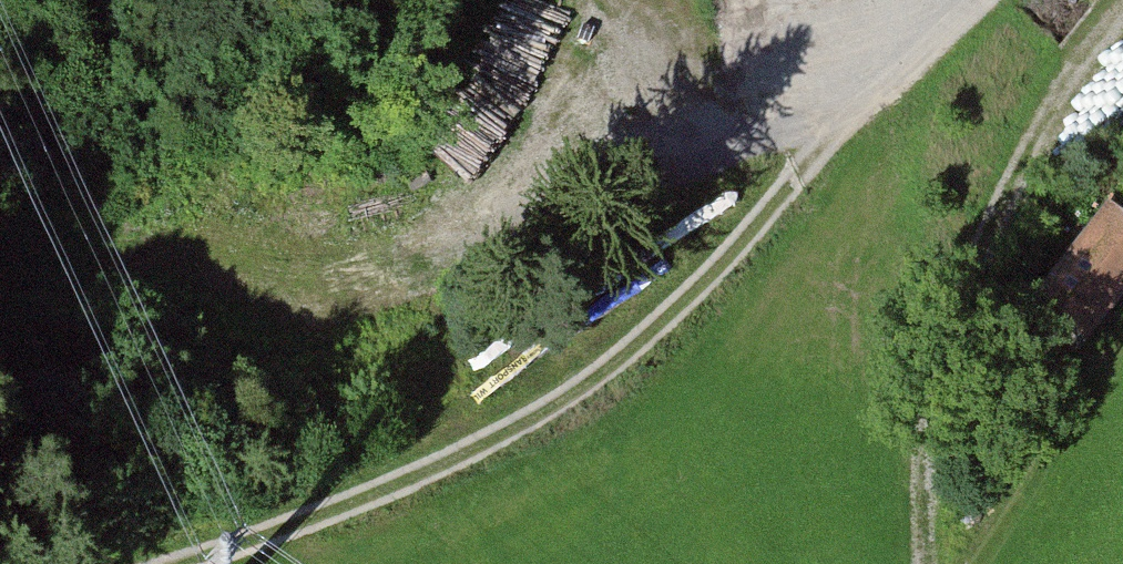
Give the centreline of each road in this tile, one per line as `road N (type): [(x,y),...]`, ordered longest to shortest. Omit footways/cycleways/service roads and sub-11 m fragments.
road 1 (track): [(948,0),(503,435),(195,563)]
road 2 (track): [(885,62),(748,85),(481,198),(222,230)]
road 3 (track): [(938,563),(955,318),(1058,83),(1122,48)]

